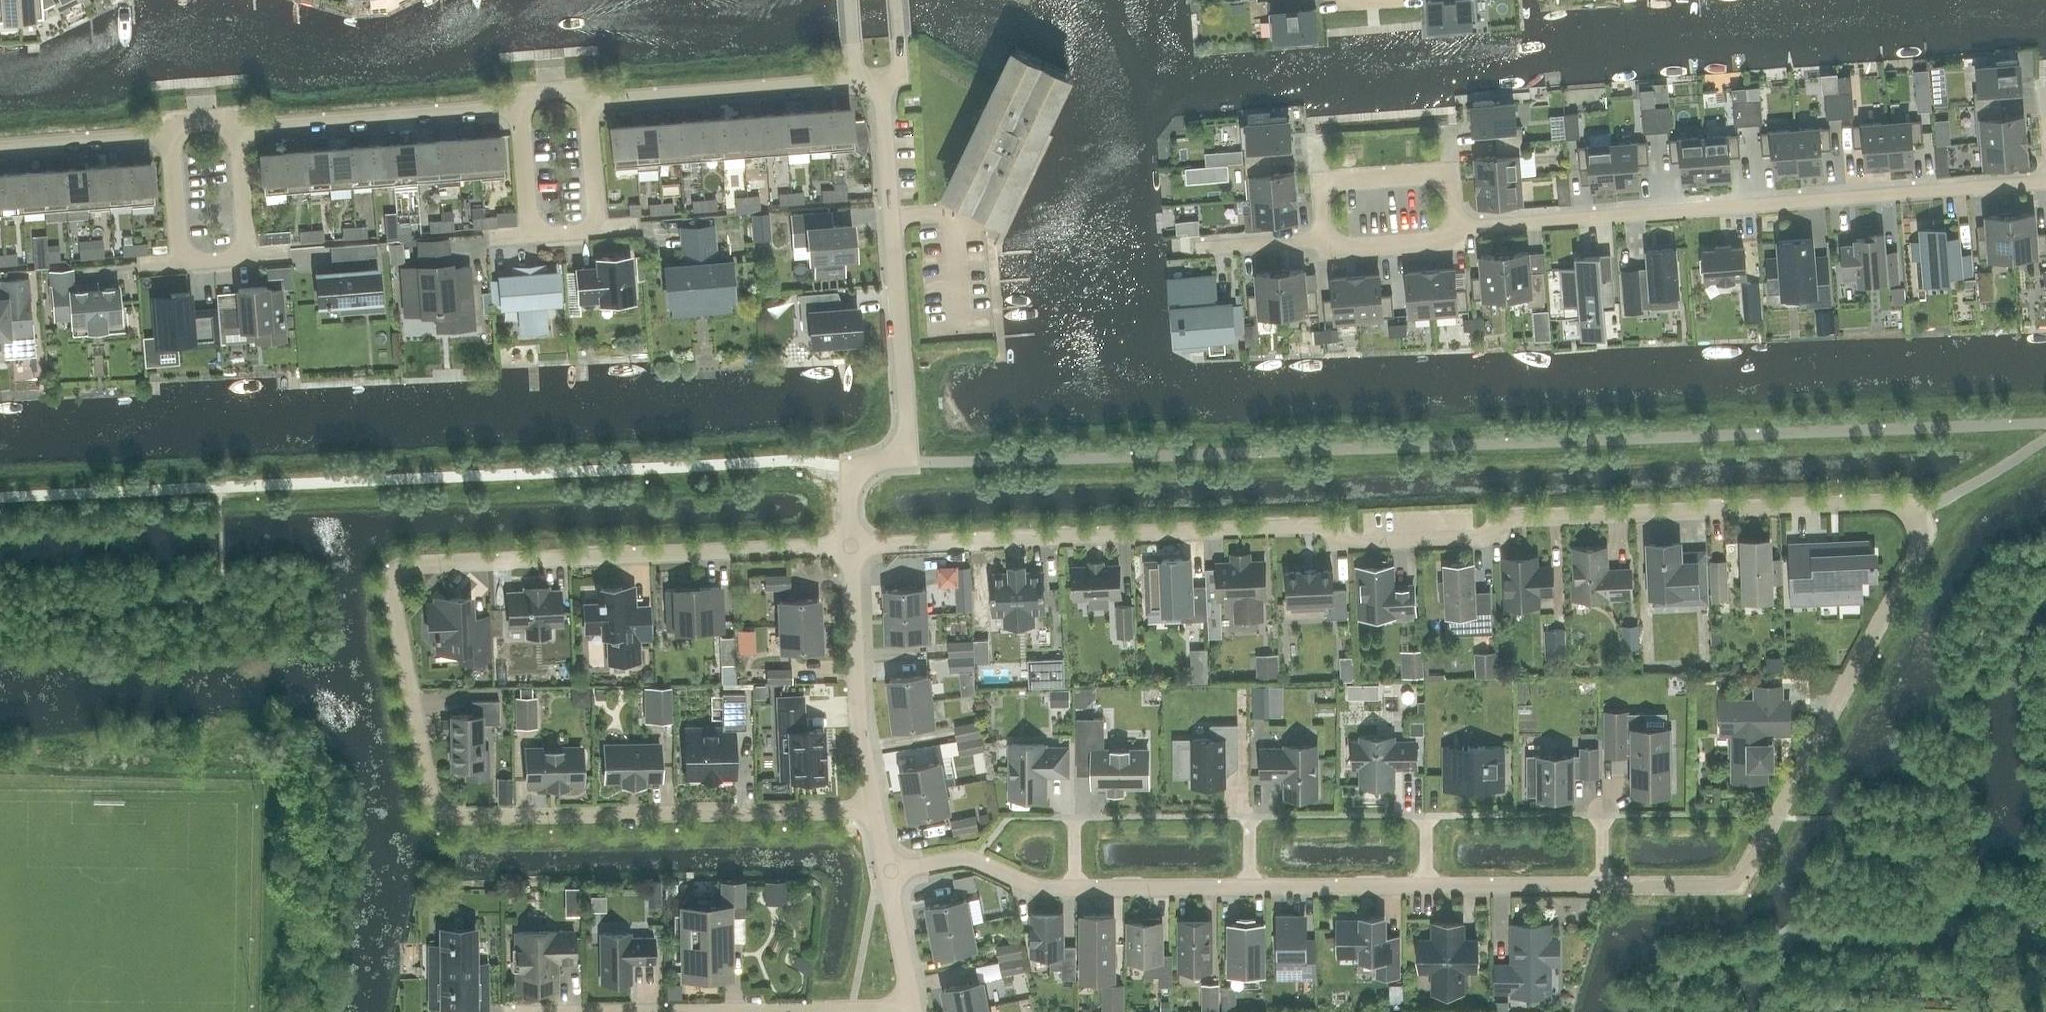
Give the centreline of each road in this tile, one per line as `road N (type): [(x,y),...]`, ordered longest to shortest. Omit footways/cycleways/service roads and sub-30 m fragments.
road 1 (residential): [(886,871),(969,858),(1044,890),(1739,884),(1913,568),(1916,522)]
road 2 (residential): [(876,809),(436,814),(392,586),(398,569),(412,564),(851,545)]
road 3 (residential): [(851,545),(1289,530),(1359,540),(1489,536),(1517,518),(1893,504),(1916,522)]
road 4 (residential): [(2045,184),(1454,231)]
road 5 (residential): [(851,545),(851,485),(905,430),(880,82)]
road 6 (residential): [(880,82),(590,104)]
road 7 (residential): [(520,106),(235,128)]
road 8 (residential): [(876,809),(860,723),(851,545)]
road 9 (residential): [(1326,240),(1323,182),(1450,171),(1454,231)]
road 10 (residential): [(711,1011),(916,1008)]
road 11 (residential): [(169,131),(0,143)]
road 12 (residential): [(916,1008),(886,871)]
road 13 (residential): [(1454,231),(1441,244),(1341,250),(1326,240)]
road 14 (residential): [(182,261),(169,131)]
road 15 (residential): [(235,128),(247,257)]
road 16 (residential): [(529,235),(520,106)]
road 17 (residential): [(590,104),(600,231)]
road 18 (residential): [(1326,240),(1199,248)]

